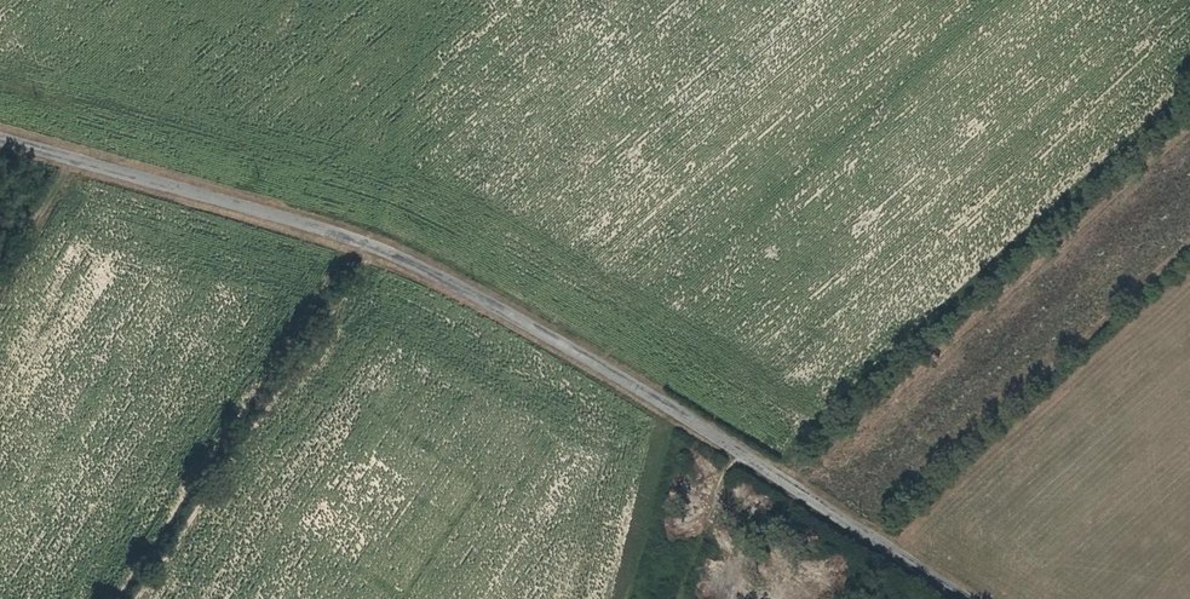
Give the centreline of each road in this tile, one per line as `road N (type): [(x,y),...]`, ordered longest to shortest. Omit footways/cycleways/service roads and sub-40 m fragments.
road 1 (unclassified): [(0,141),(345,239),(423,275),(625,385),(950,598)]

